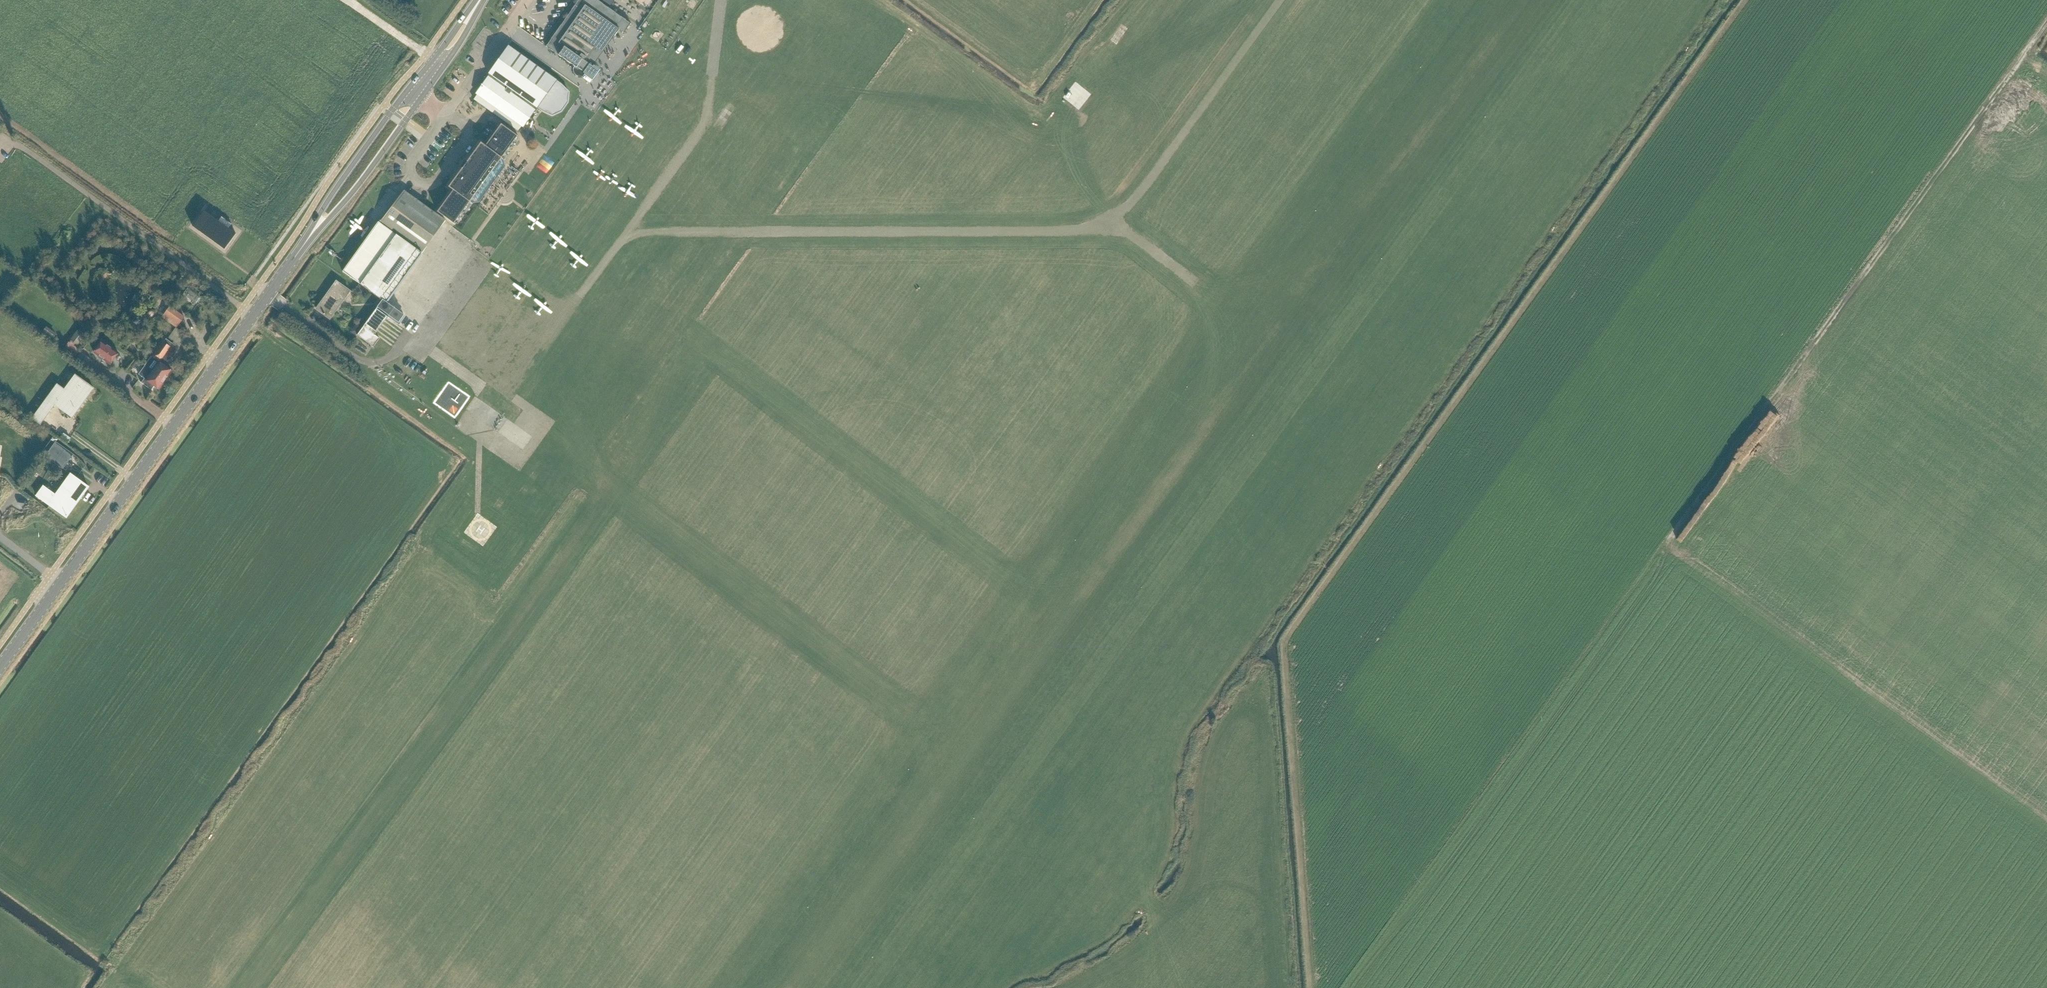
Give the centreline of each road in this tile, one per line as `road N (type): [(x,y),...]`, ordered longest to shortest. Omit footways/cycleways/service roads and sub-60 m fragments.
road 1 (tertiary): [(62,583),(268,295)]
road 2 (tertiary): [(268,295),(416,95)]
road 3 (unclassified): [(441,125),(412,167),(423,186),(441,182),(469,142),(463,124),(444,122)]
road 4 (unclassified): [(268,295),(362,361),(397,348)]

